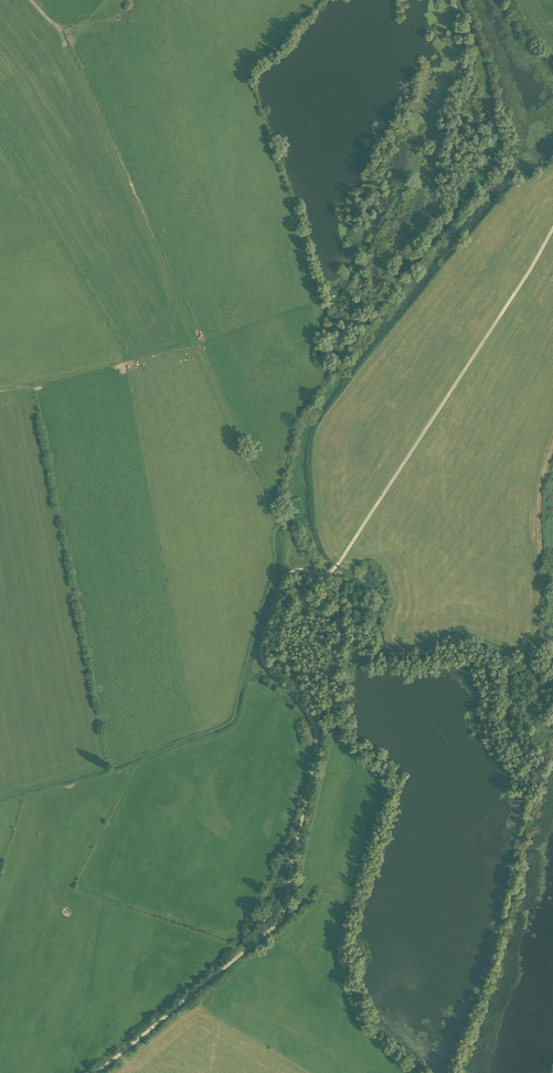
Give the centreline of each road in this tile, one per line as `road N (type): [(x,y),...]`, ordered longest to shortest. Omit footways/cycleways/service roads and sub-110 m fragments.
road 1 (track): [(463,0),(486,66),(498,146),(351,344),(298,399),(271,506),(195,350),(0,395)]

